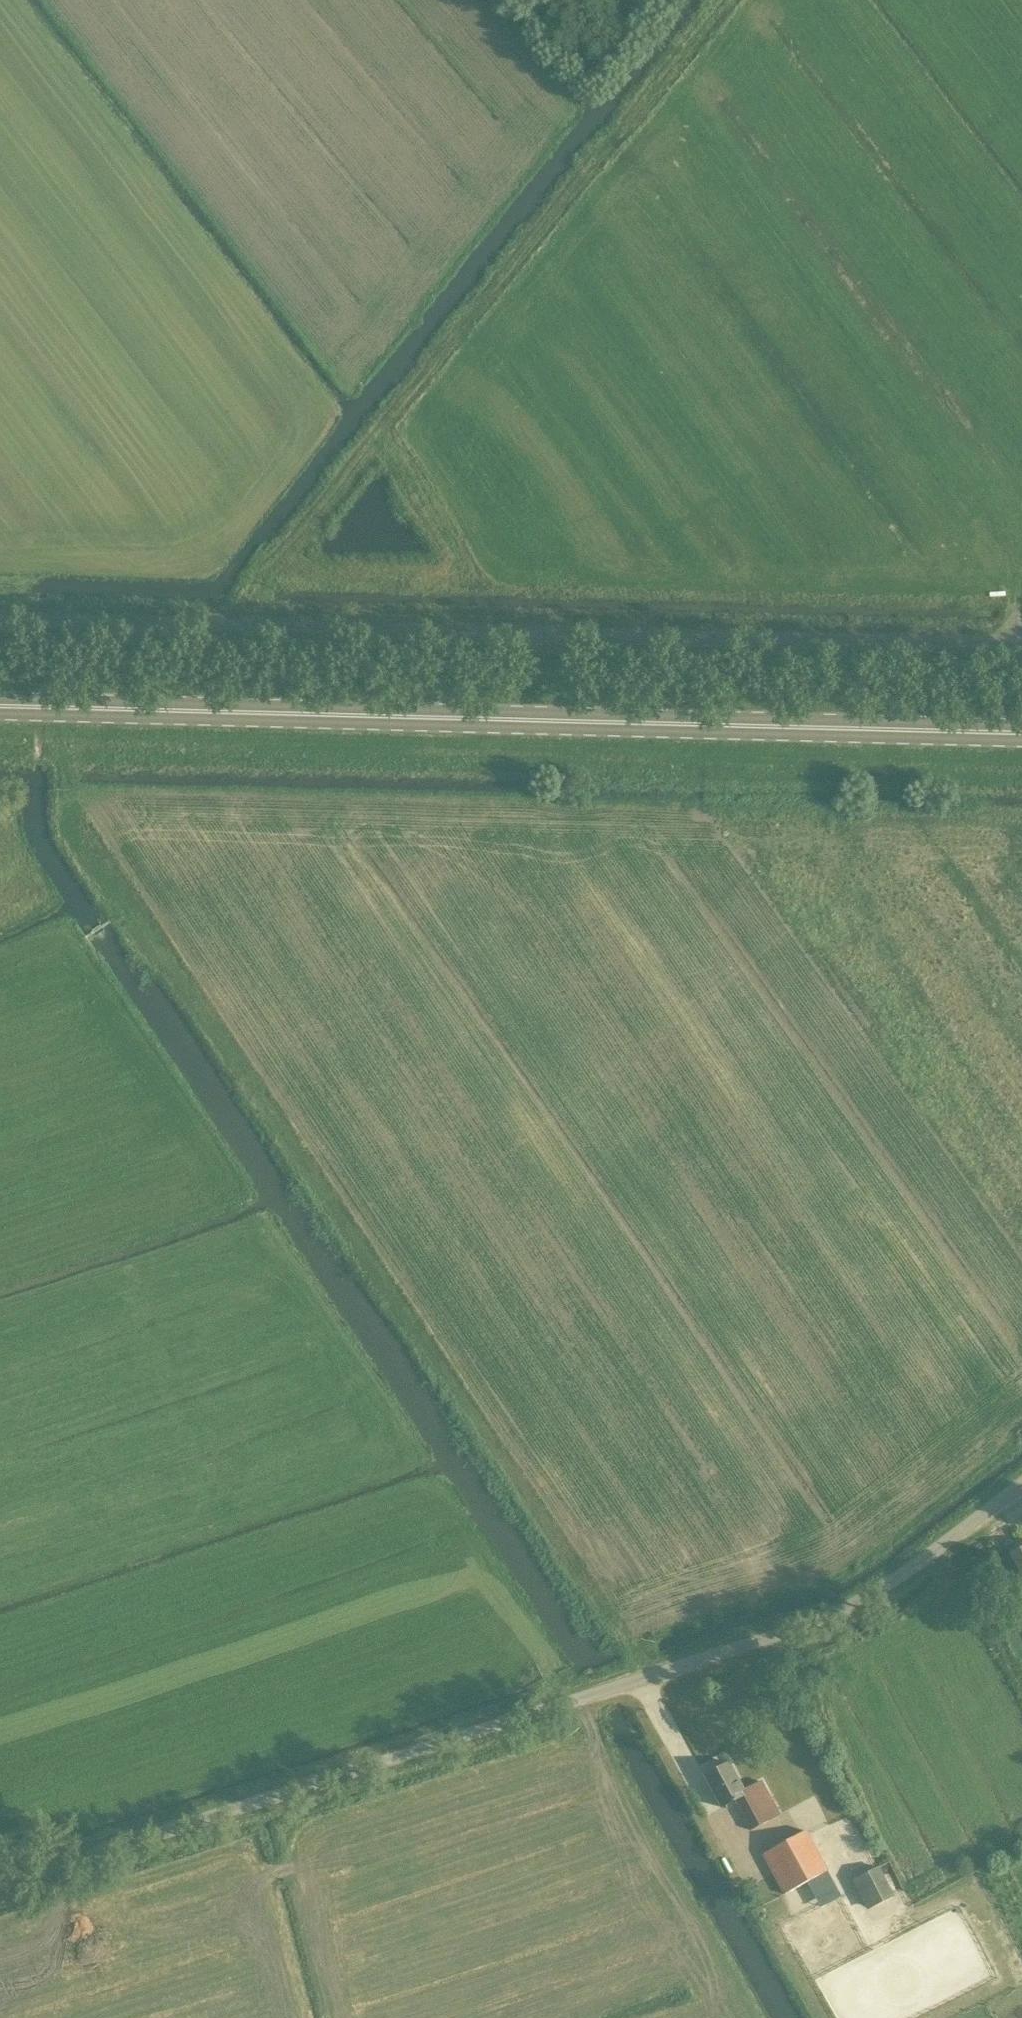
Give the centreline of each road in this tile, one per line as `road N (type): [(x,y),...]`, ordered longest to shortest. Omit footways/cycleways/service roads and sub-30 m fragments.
road 1 (unclassified): [(0,1899),(321,1803),(784,1641),(924,1568),(1021,1494)]
road 2 (primary): [(1021,737),(0,706)]
road 3 (unclassified): [(0,630),(1021,657)]

